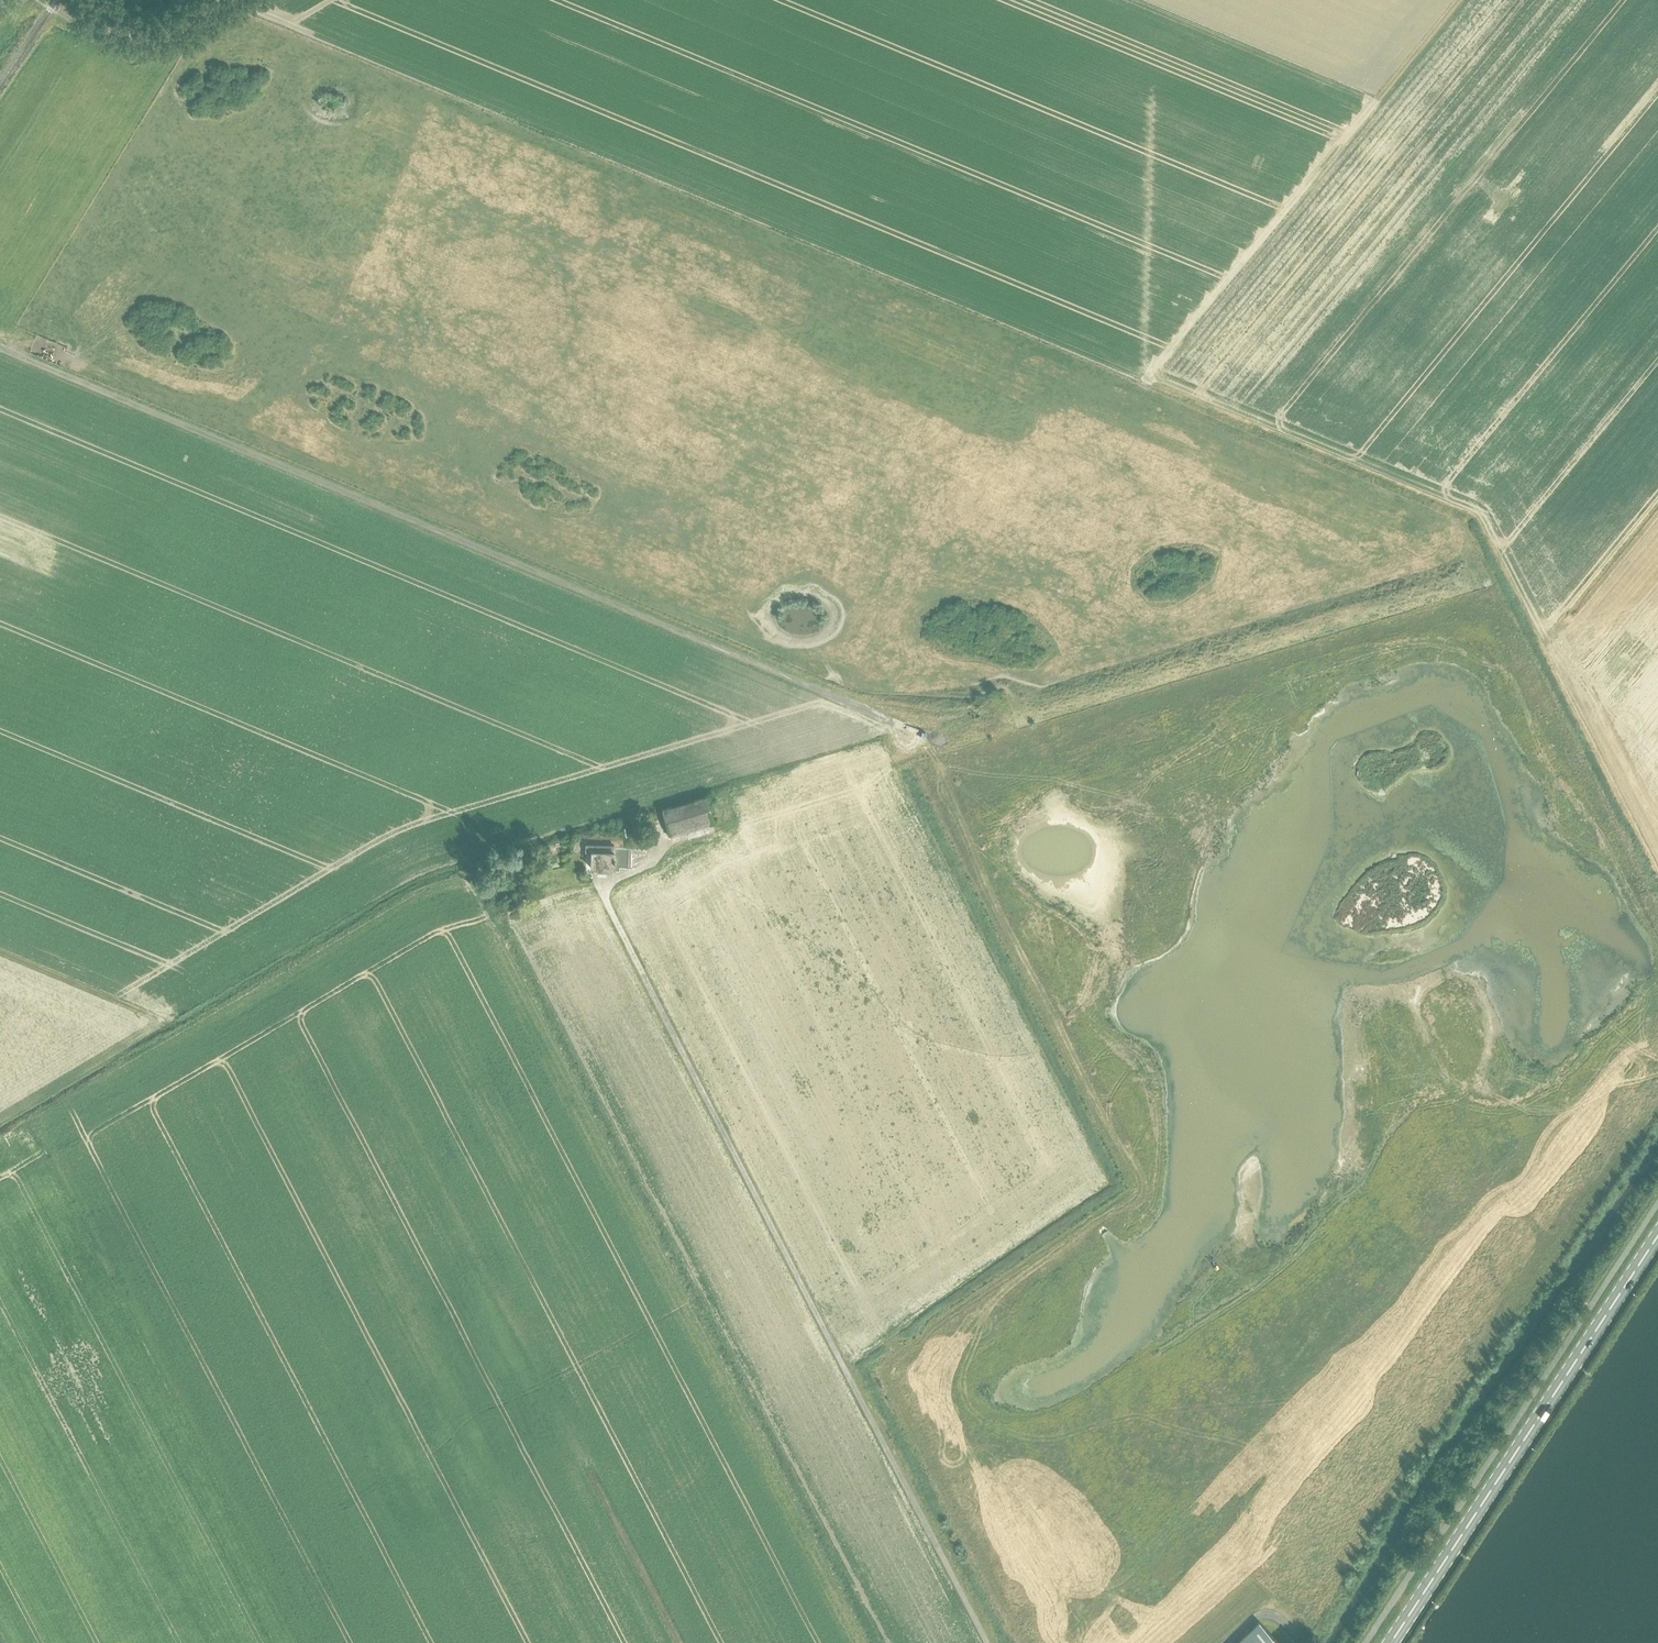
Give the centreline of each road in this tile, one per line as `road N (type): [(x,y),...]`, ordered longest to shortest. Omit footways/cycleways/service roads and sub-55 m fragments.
road 1 (track): [(0,349),(868,711)]
road 2 (primary): [(1392,1642),(1657,1236)]
road 3 (track): [(40,0),(139,39),(231,0)]
road 4 (track): [(1460,0),(1384,92)]

